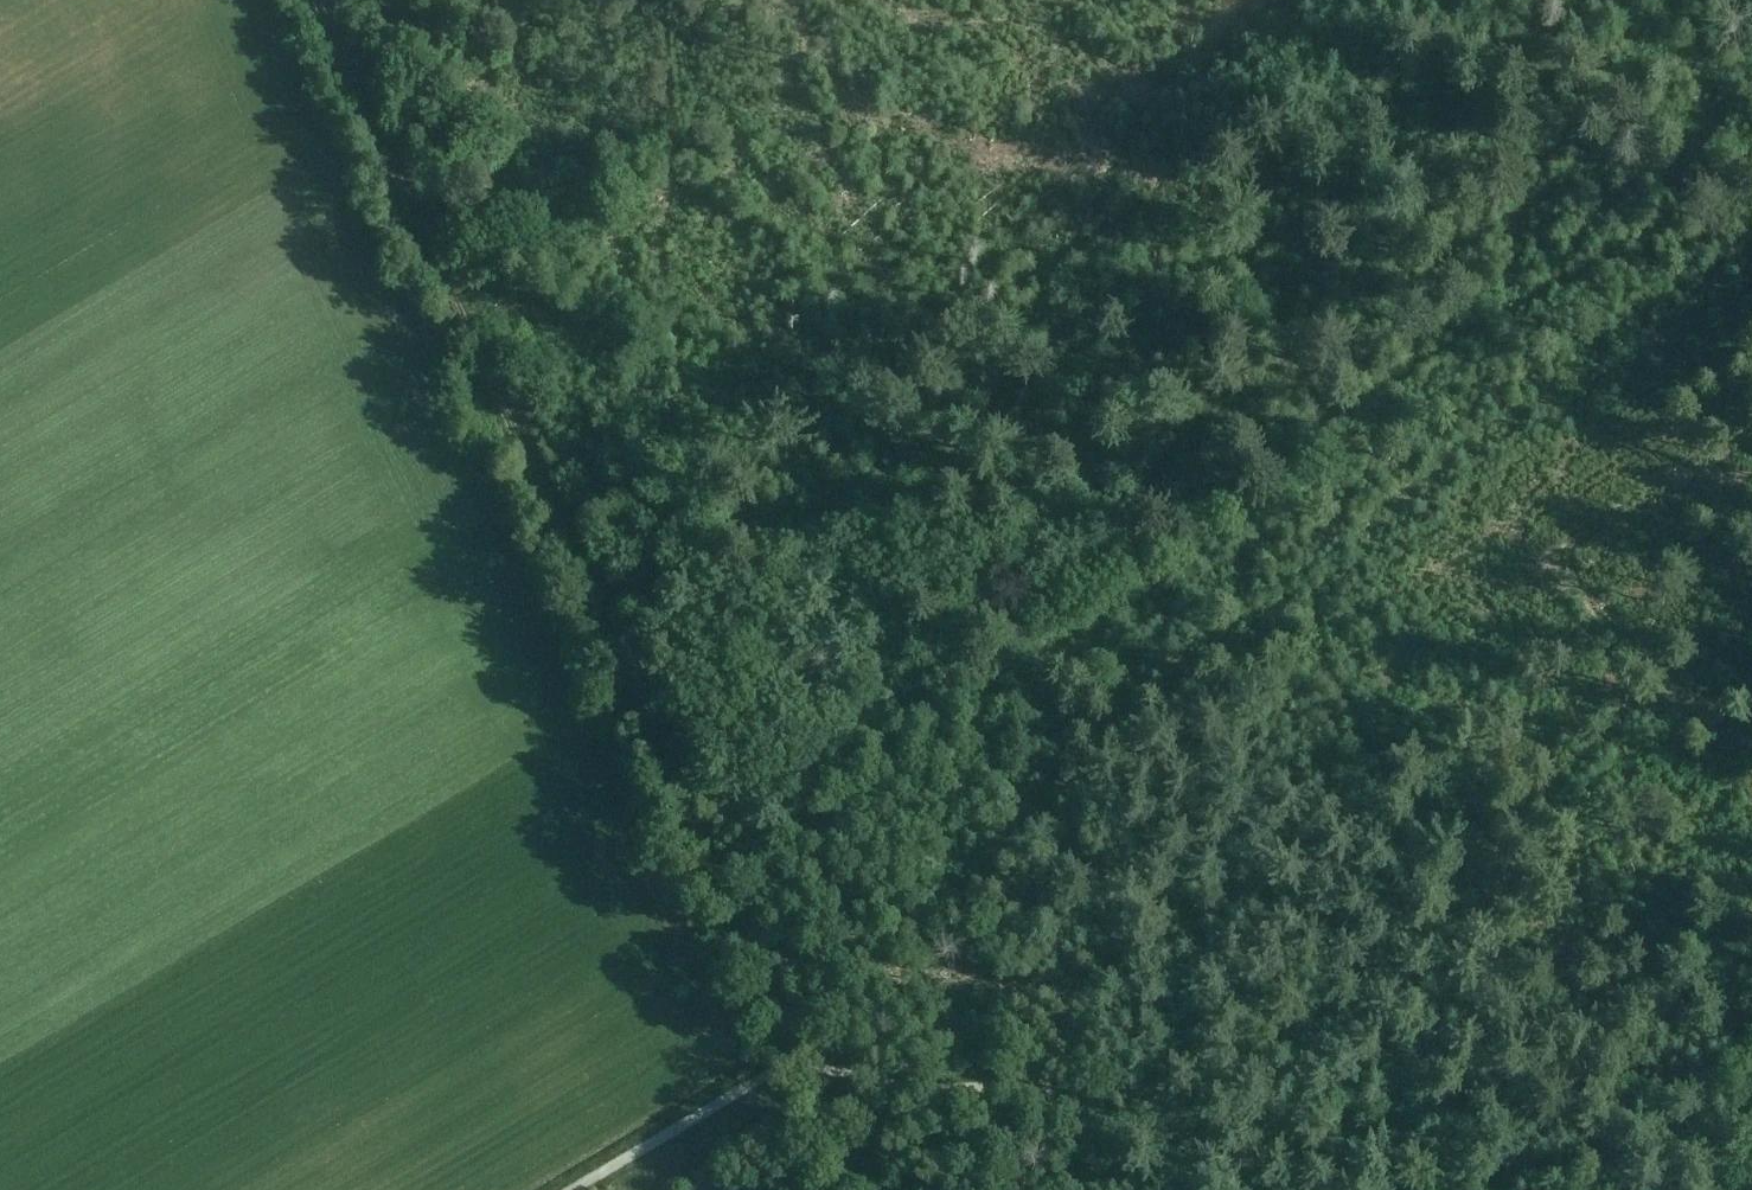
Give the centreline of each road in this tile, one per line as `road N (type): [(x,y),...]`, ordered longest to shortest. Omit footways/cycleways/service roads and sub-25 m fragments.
road 1 (track): [(315,0),(862,1189)]

